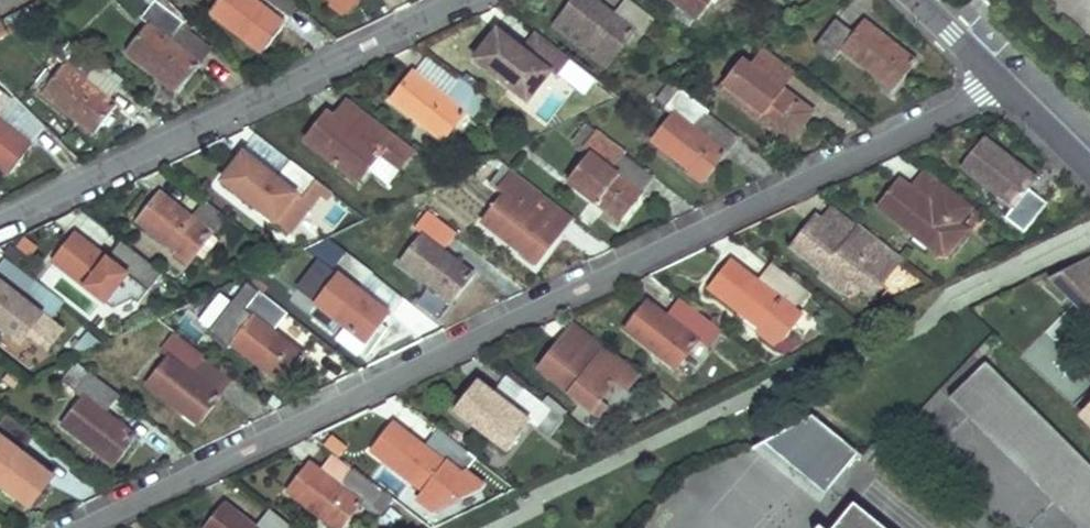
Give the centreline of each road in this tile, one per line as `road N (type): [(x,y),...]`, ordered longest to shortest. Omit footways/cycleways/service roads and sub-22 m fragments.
road 1 (residential): [(1002,85),(85,527)]
road 2 (residential): [(0,221),(458,0)]
road 3 (residential): [(1089,171),(1002,85)]

